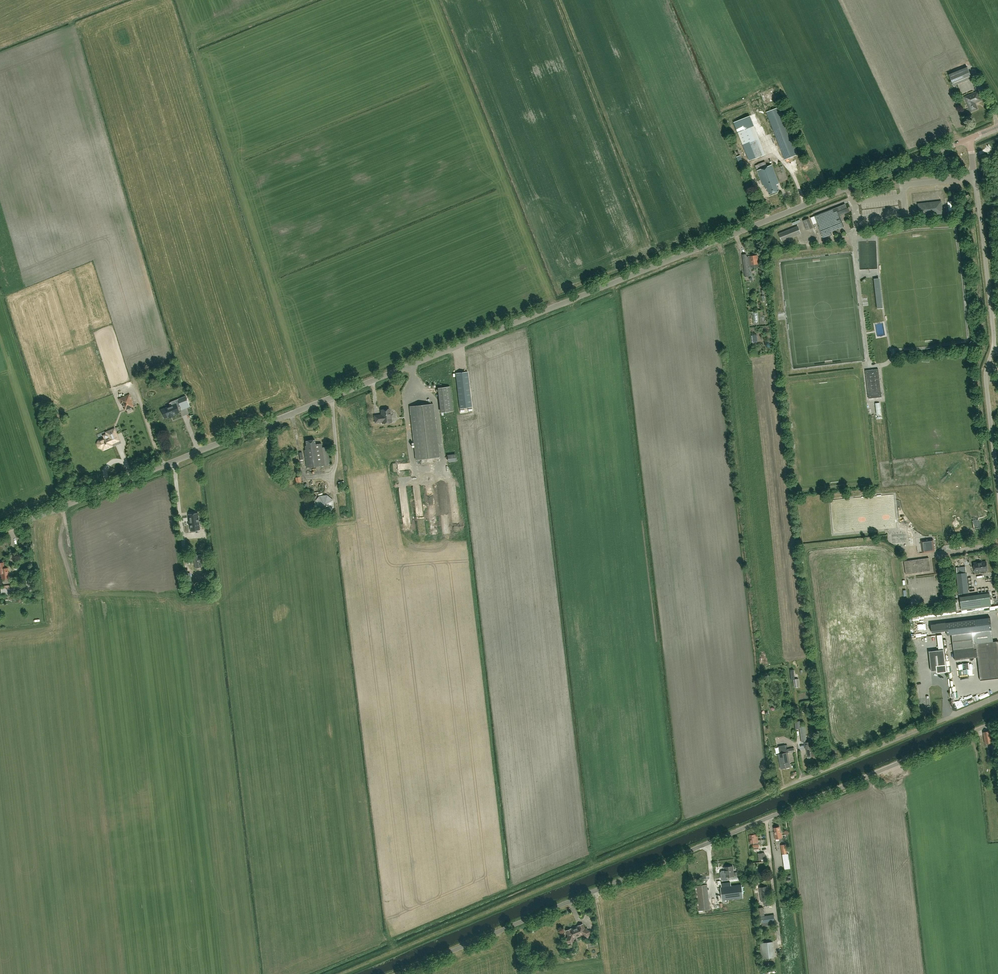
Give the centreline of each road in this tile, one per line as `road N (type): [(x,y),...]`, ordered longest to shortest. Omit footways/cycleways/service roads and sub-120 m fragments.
road 1 (unclassified): [(0,532),(970,138)]
road 2 (unclassified): [(397,973),(997,721)]
road 3 (unclassified): [(997,484),(986,375),(994,328),(970,138)]
road 4 (unclassified): [(997,697),(768,793)]

